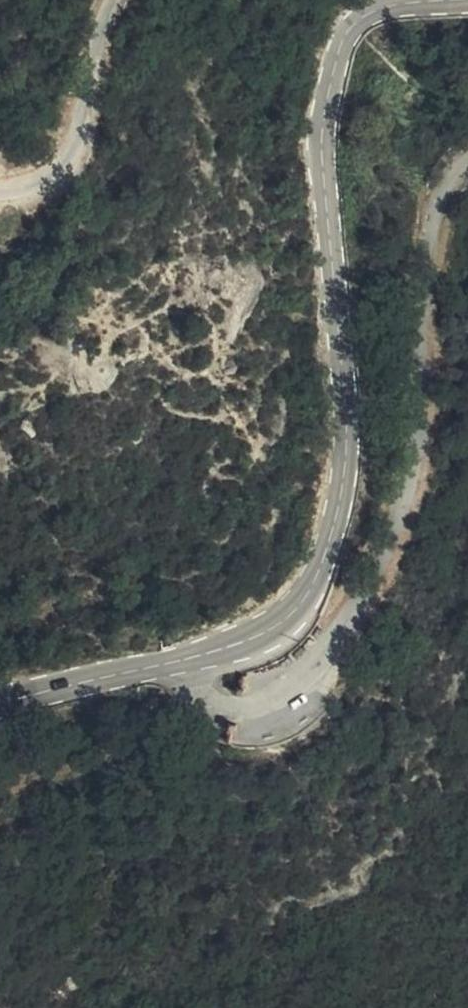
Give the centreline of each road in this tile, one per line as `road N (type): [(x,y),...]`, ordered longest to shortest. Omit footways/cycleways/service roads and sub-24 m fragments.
road 1 (secondary): [(193,657),(263,635),(291,614),(324,567),(346,469),(319,152),(323,96),(336,54),(373,14),(446,0)]
road 2 (unclassified): [(193,657),(223,701),(269,701),(293,692),(355,621),(401,513),(420,423),(430,237),(455,170),(467,162)]
road 3 (unclassified): [(130,0),(80,154),(47,179),(0,190)]
road 4 (secondary): [(0,705),(193,657)]

